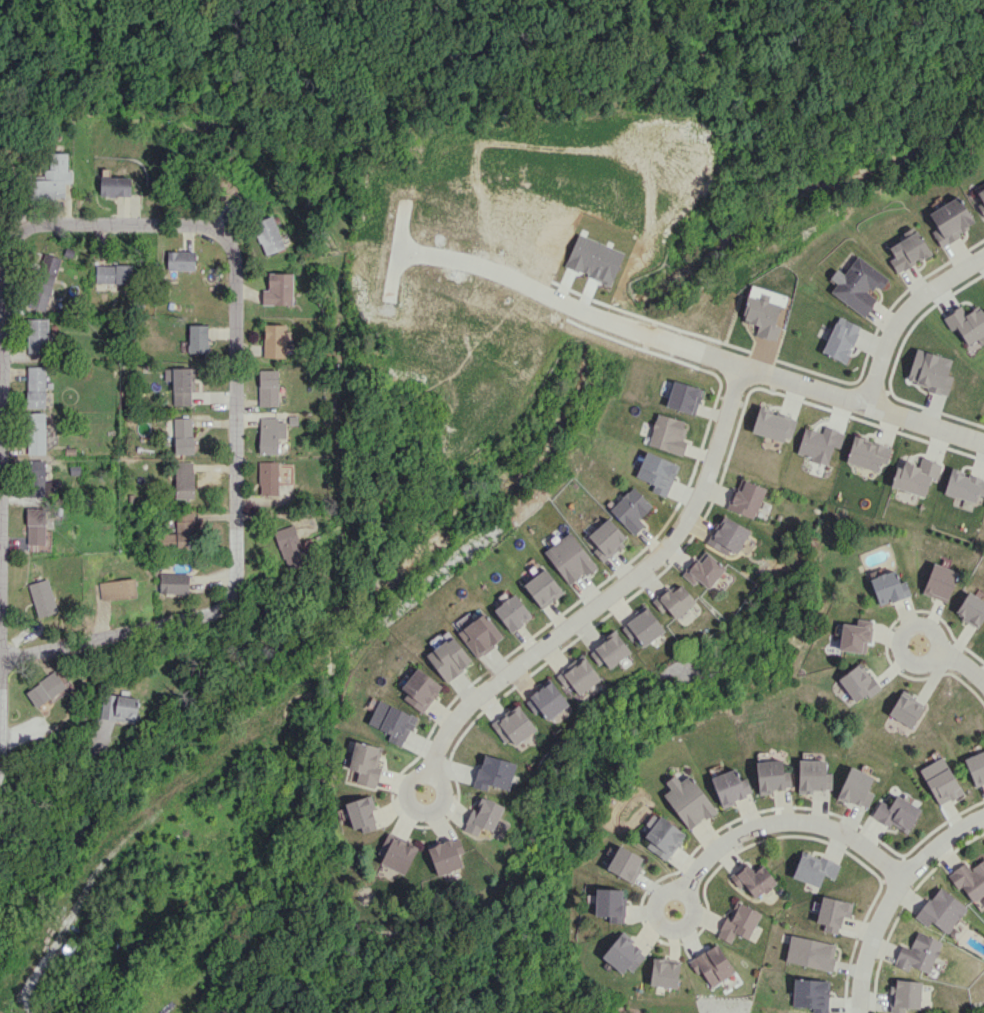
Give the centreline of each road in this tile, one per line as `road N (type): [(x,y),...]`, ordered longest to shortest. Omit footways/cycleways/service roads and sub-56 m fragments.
road 1 (residential): [(227,236),(234,249),(237,564),(227,599),(7,662),(0,765)]
road 2 (residential): [(425,794),(444,738),(467,709),(657,558),(683,525),(701,497),(745,365)]
road 3 (residential): [(705,352),(586,314),(470,264),(398,251)]
road 4 (residential): [(0,326),(17,239),(32,228),(184,228),(227,236)]
road 5 (residential): [(675,916),(717,843),(769,821),(846,832),(906,878)]
road 6 (residential): [(705,352),(983,442)]
road 7 (residential): [(861,1012),(862,981),(906,878),(983,819)]
road 8 (residential): [(983,258),(901,320),(870,405)]

